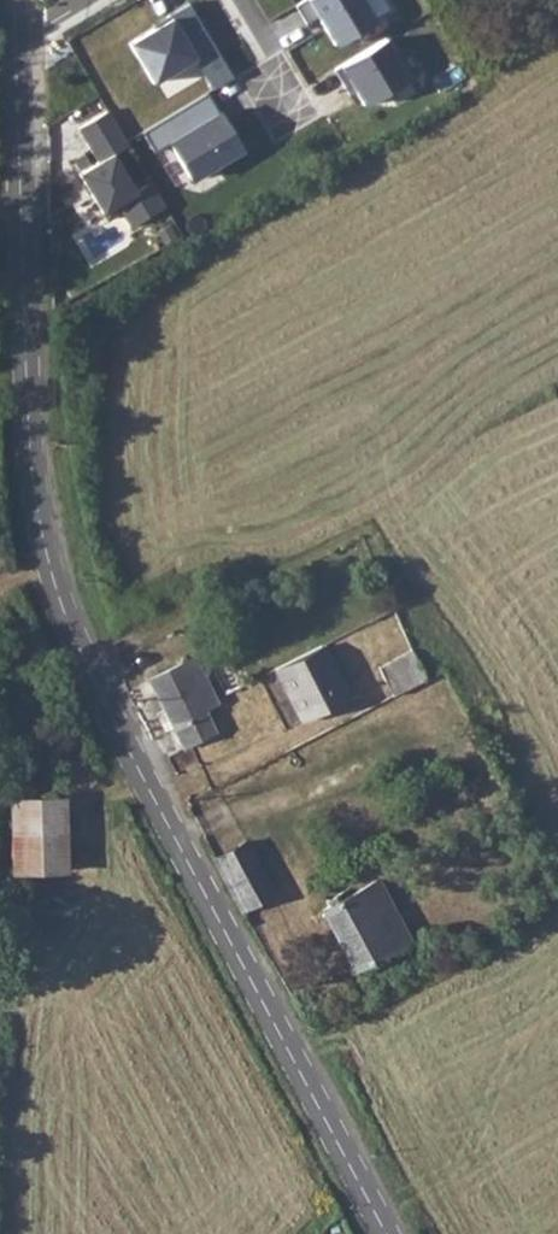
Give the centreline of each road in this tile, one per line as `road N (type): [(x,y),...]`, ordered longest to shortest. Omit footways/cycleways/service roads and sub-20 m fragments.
road 1 (residential): [(15,46),(36,486),(73,623),(170,835),(384,1233)]
road 2 (residential): [(227,0),(295,124)]

